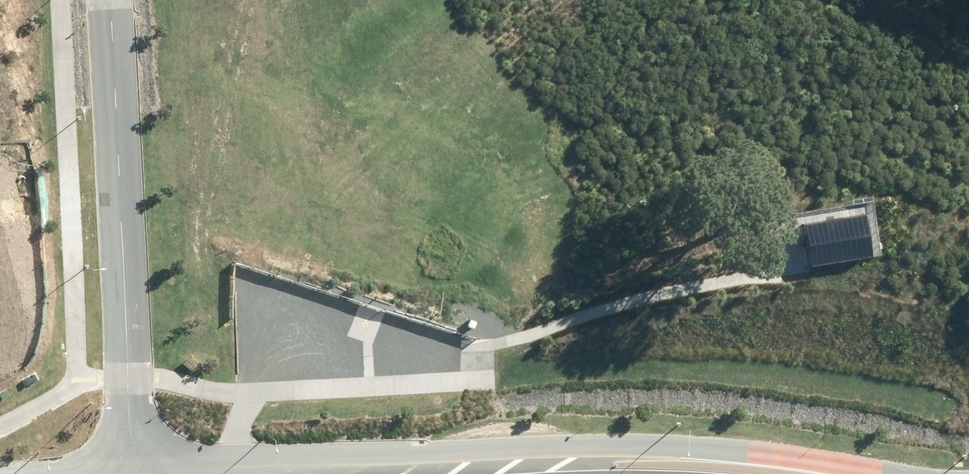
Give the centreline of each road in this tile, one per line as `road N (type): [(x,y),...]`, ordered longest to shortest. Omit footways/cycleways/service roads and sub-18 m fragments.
road 1 (residential): [(131,473),(111,0)]
road 2 (secondary): [(551,464),(613,445),(770,451),(923,473)]
road 3 (secondary): [(551,464),(275,473)]

